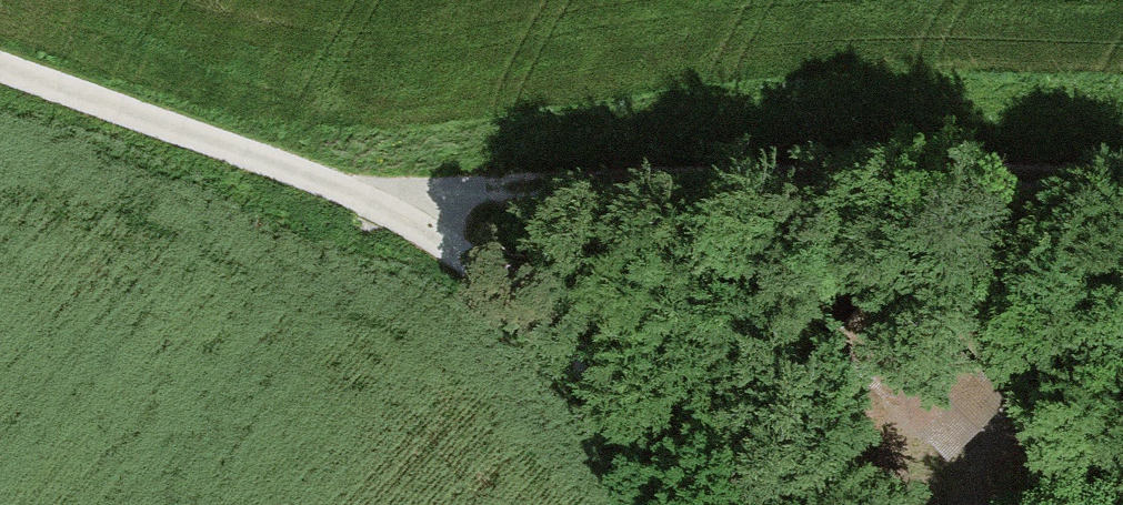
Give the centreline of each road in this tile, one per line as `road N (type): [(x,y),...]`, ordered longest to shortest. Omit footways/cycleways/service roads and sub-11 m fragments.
road 1 (track): [(424,201),(618,184),(1122,165)]
road 2 (track): [(0,61),(424,201)]
road 3 (track): [(424,201),(740,504)]

